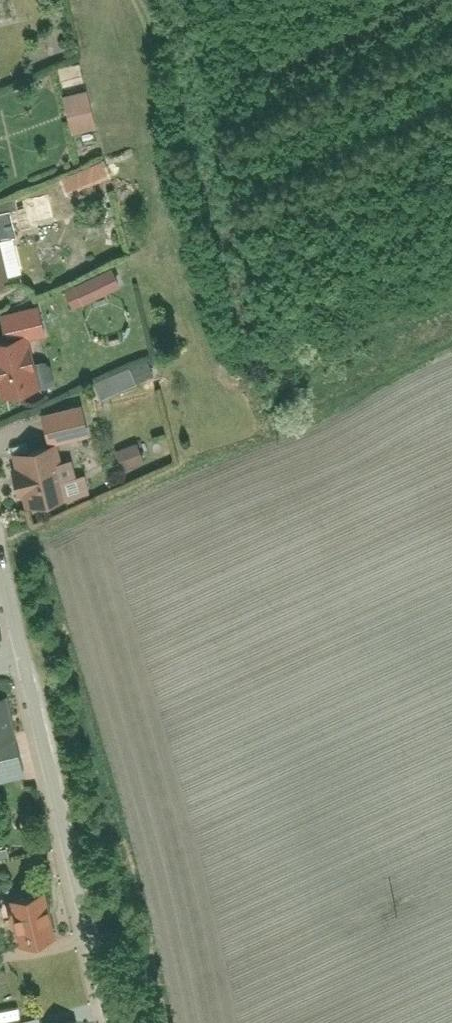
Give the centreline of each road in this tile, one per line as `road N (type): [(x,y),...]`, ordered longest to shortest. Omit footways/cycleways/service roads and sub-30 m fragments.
road 1 (residential): [(22,654),(112,1022)]

